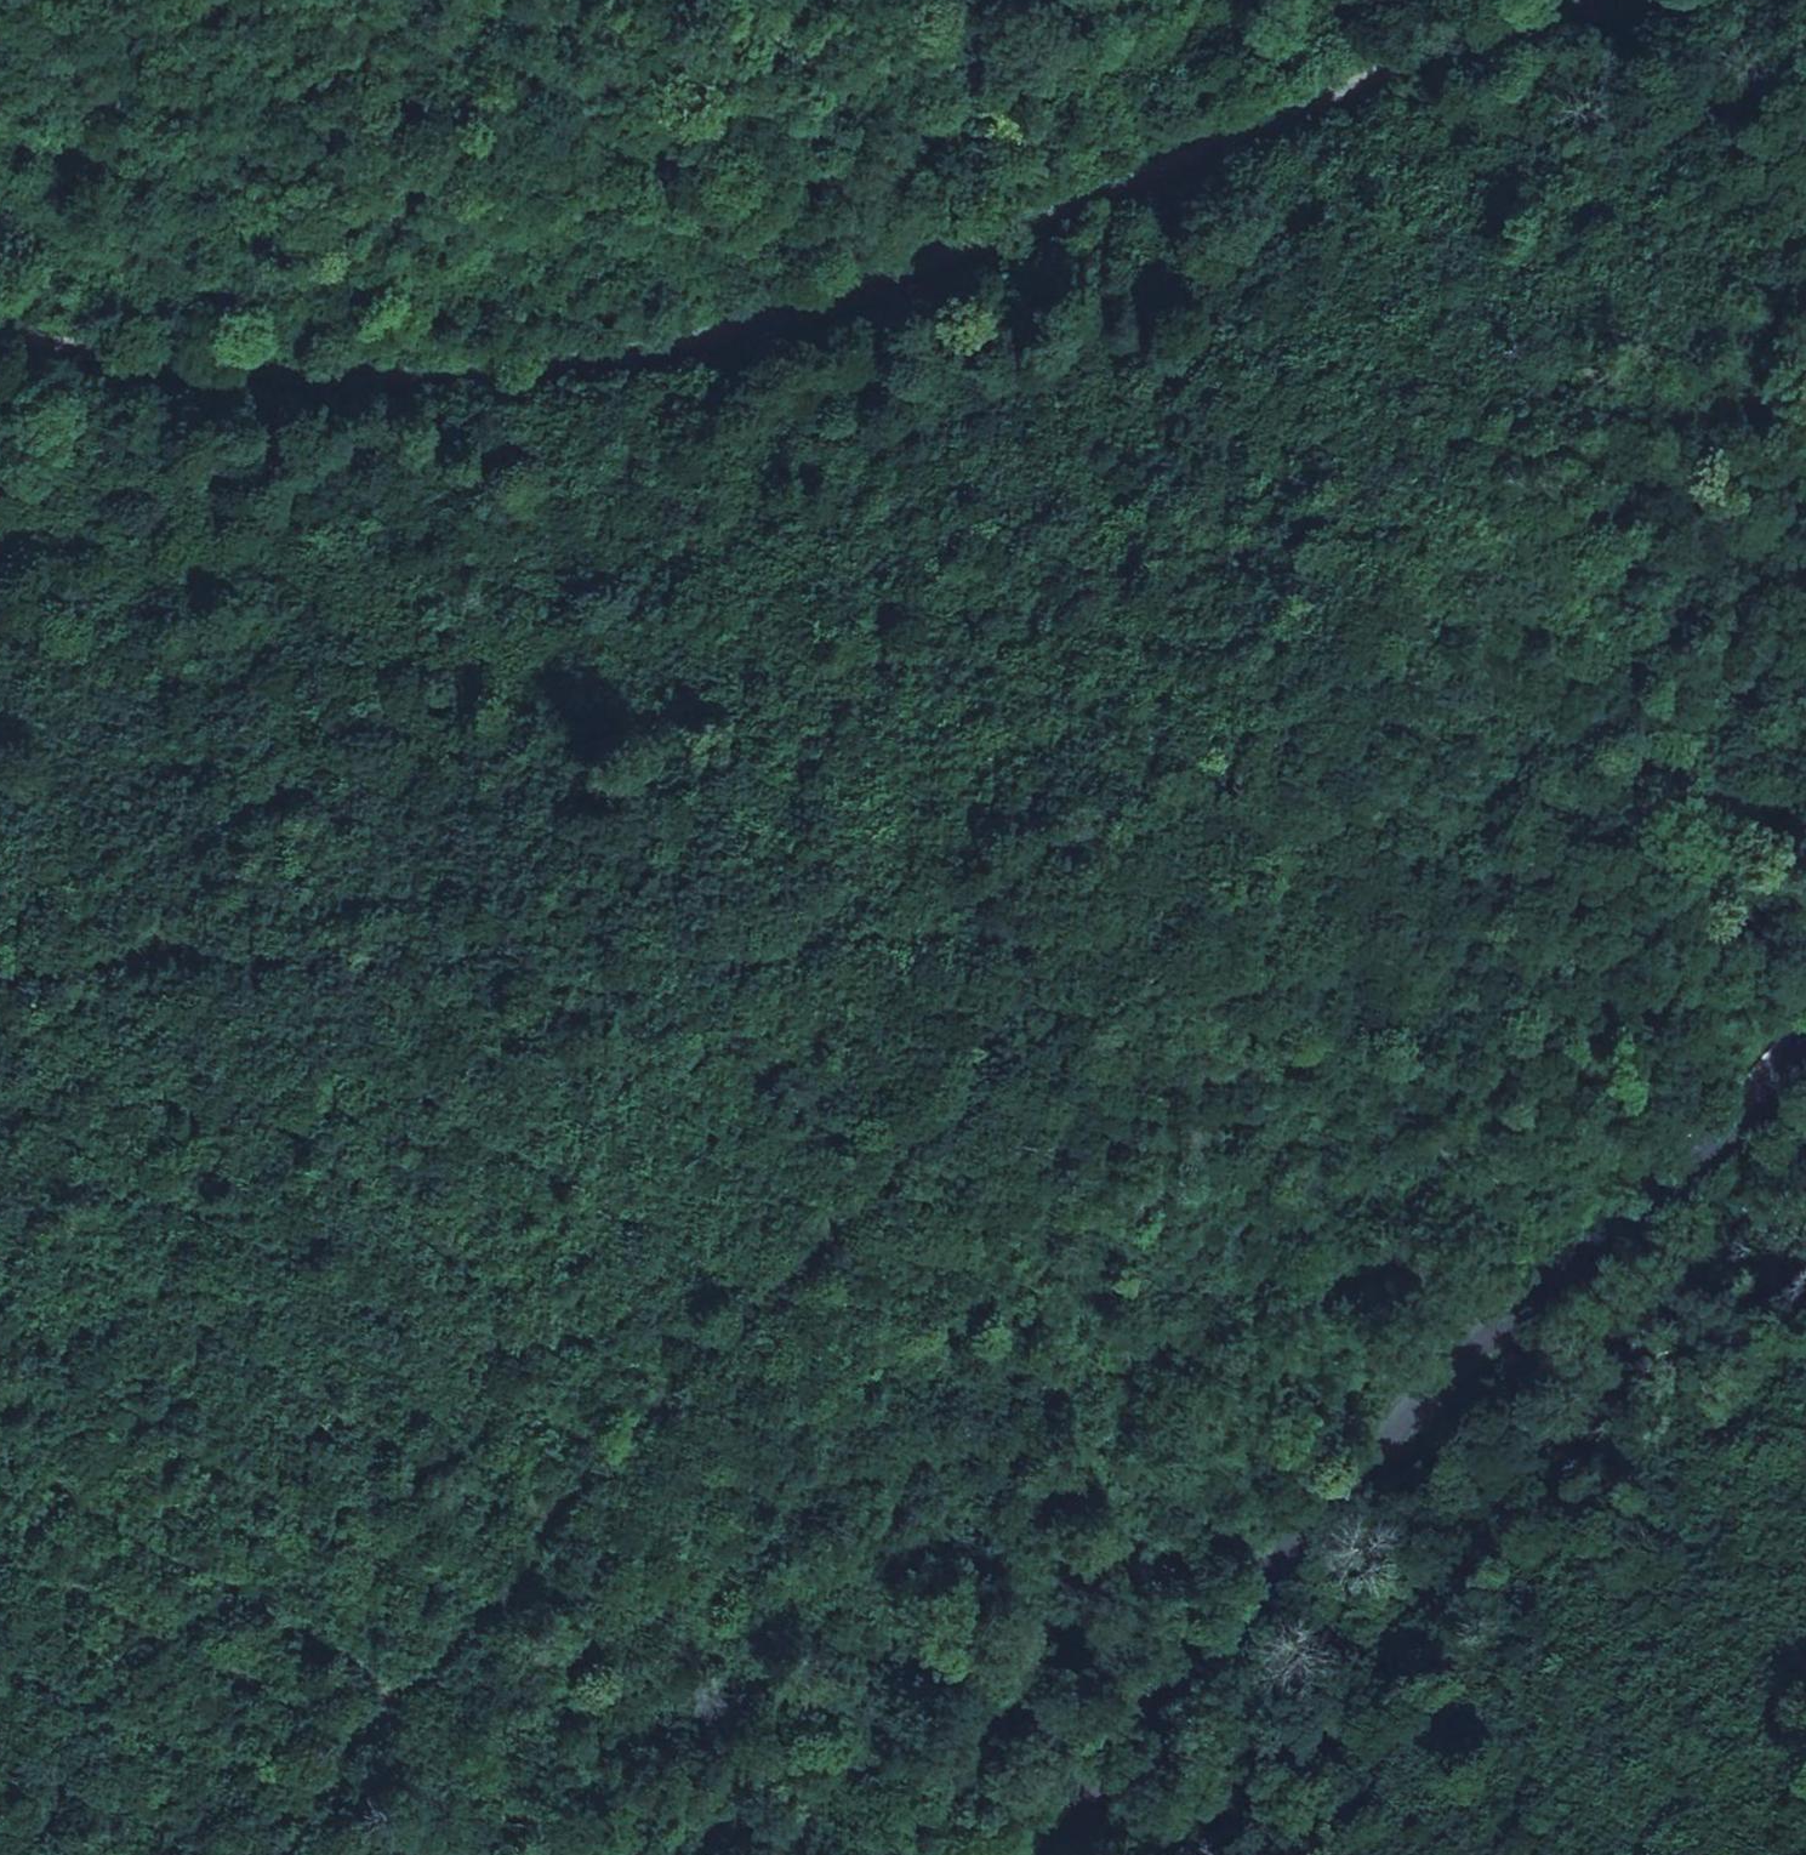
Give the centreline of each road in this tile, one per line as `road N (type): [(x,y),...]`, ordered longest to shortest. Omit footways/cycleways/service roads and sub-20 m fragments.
road 1 (track): [(1676,0),(1396,76),(1233,134),(911,294),(655,368),(383,396),(193,385),(0,345)]
road 2 (tertiary): [(1068,1854),(1153,1746),(1420,1453),(1696,1173),(1805,1041)]

